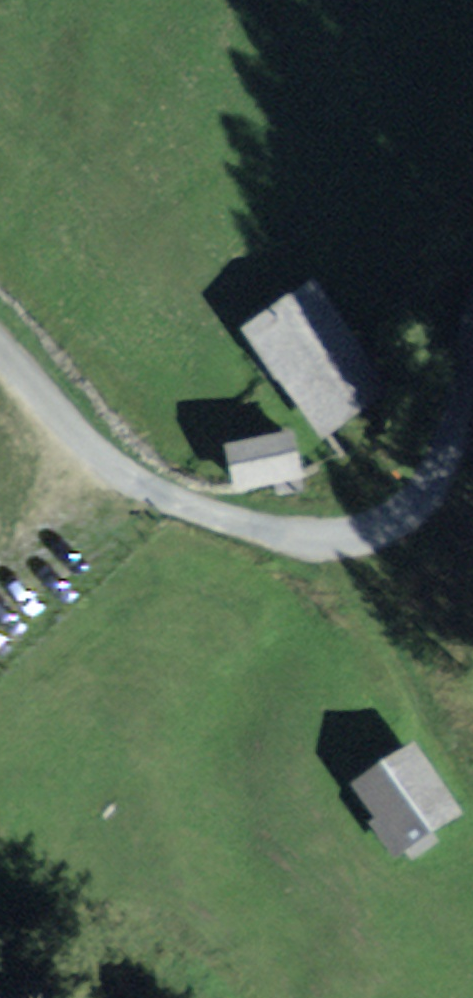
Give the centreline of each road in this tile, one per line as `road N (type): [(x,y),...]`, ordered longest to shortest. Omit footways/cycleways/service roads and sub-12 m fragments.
road 1 (track): [(0,615),(116,473),(198,511),(280,534),(337,539),(377,528),(431,485),(472,391)]
road 2 (residential): [(0,355),(116,473)]

